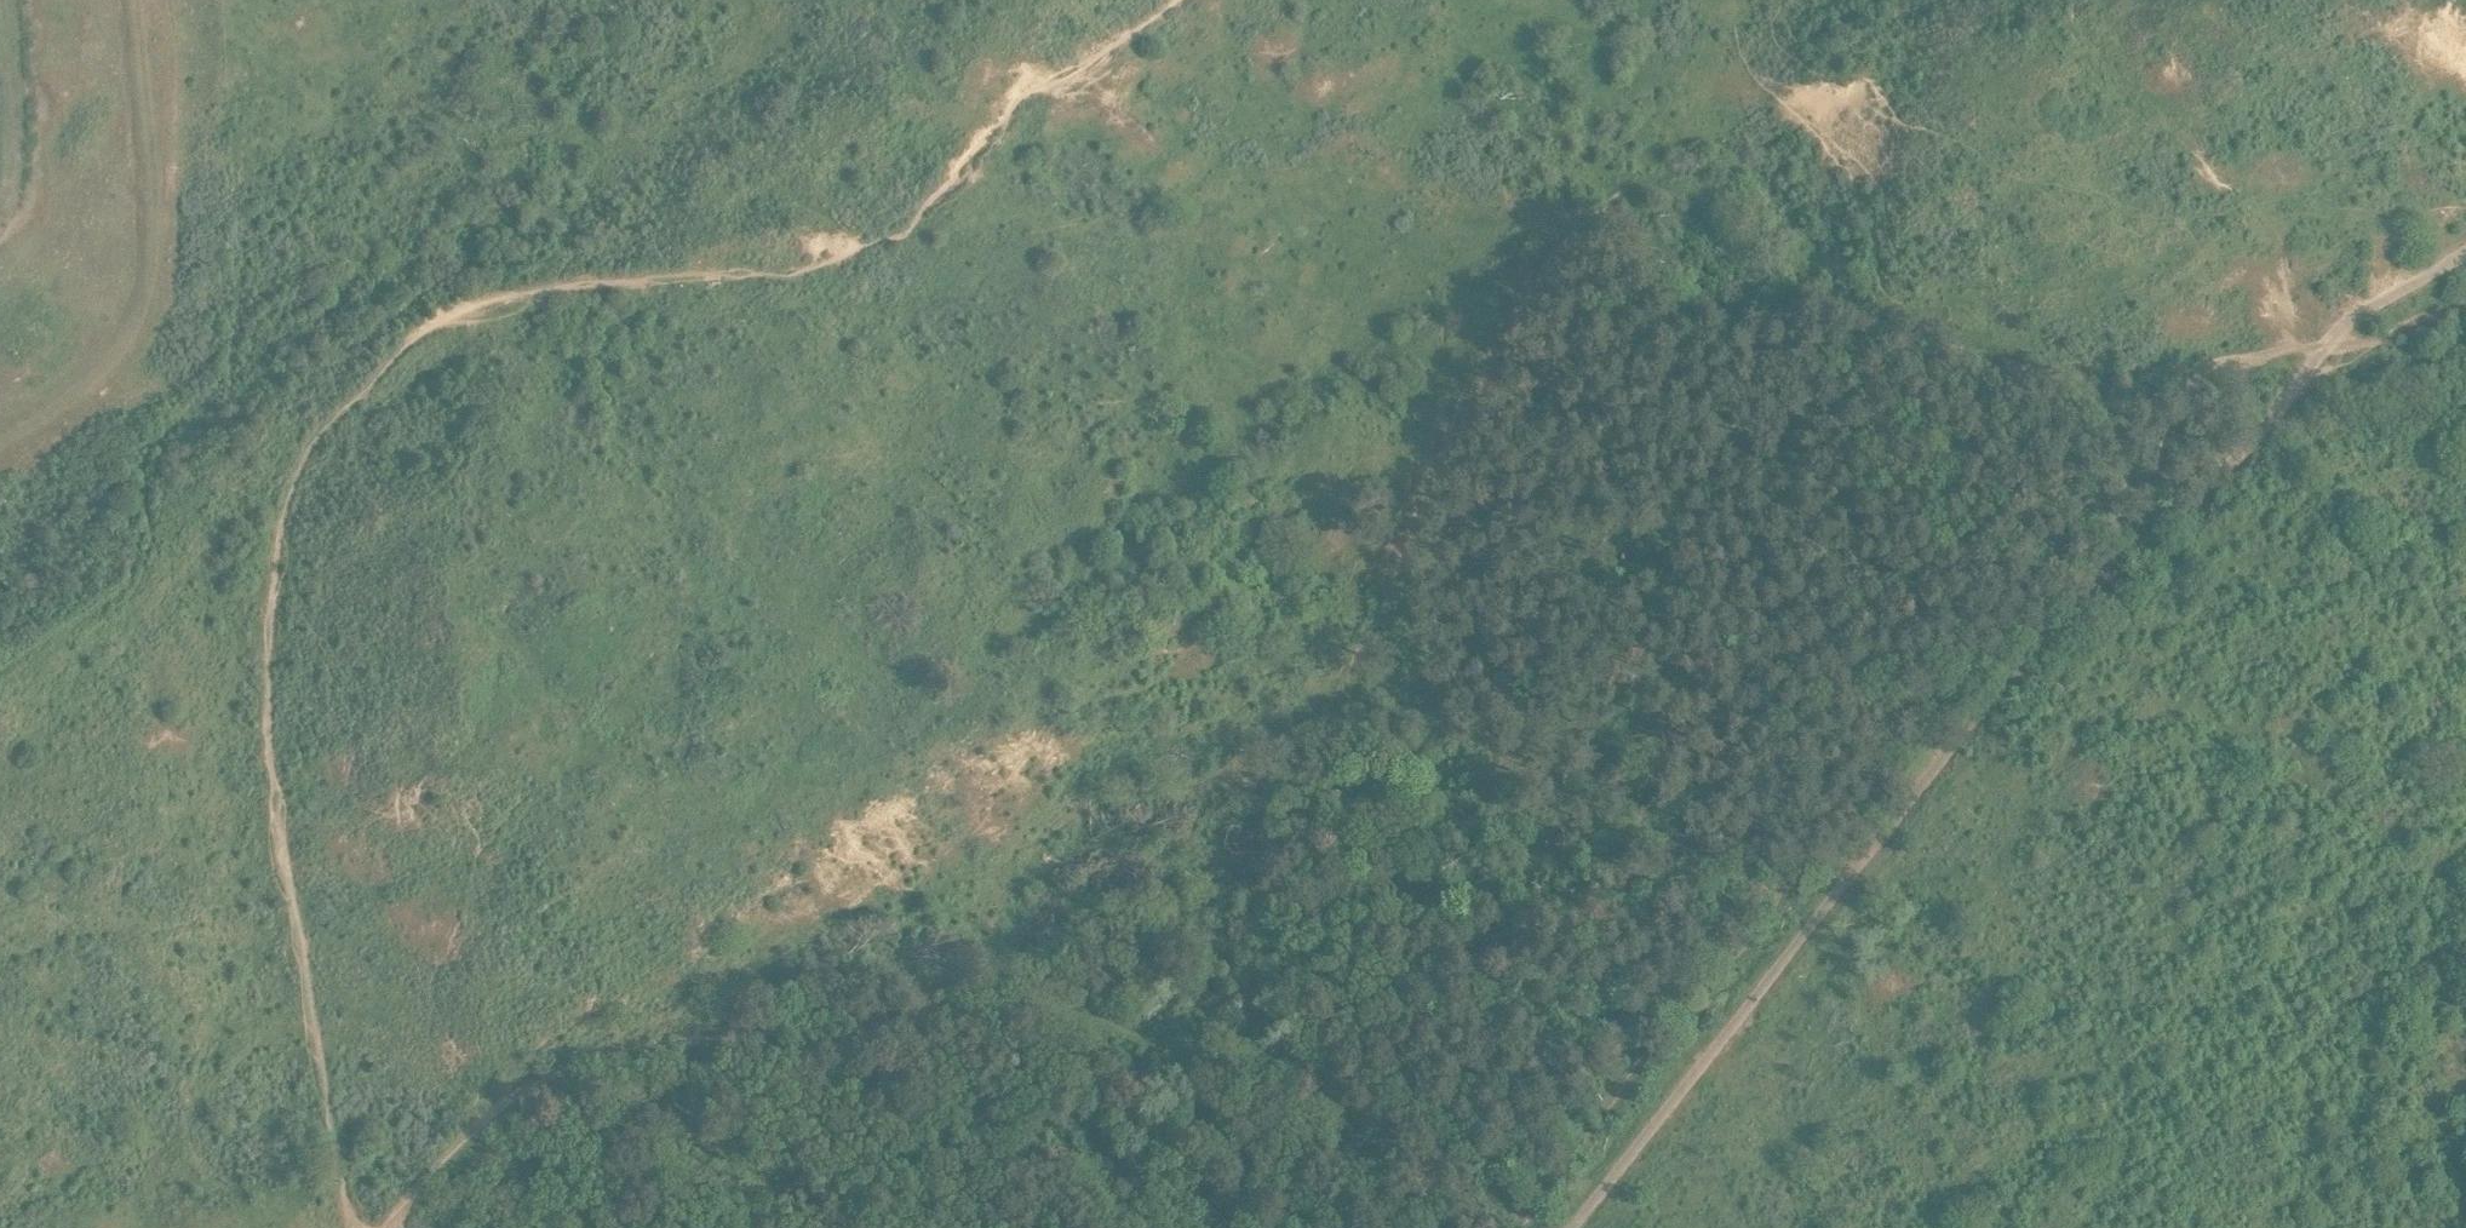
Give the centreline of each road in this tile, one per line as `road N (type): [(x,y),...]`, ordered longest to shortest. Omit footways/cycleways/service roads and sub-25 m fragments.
road 1 (track): [(0,443),(61,422),(108,379),(128,304),(136,228),(127,0)]

